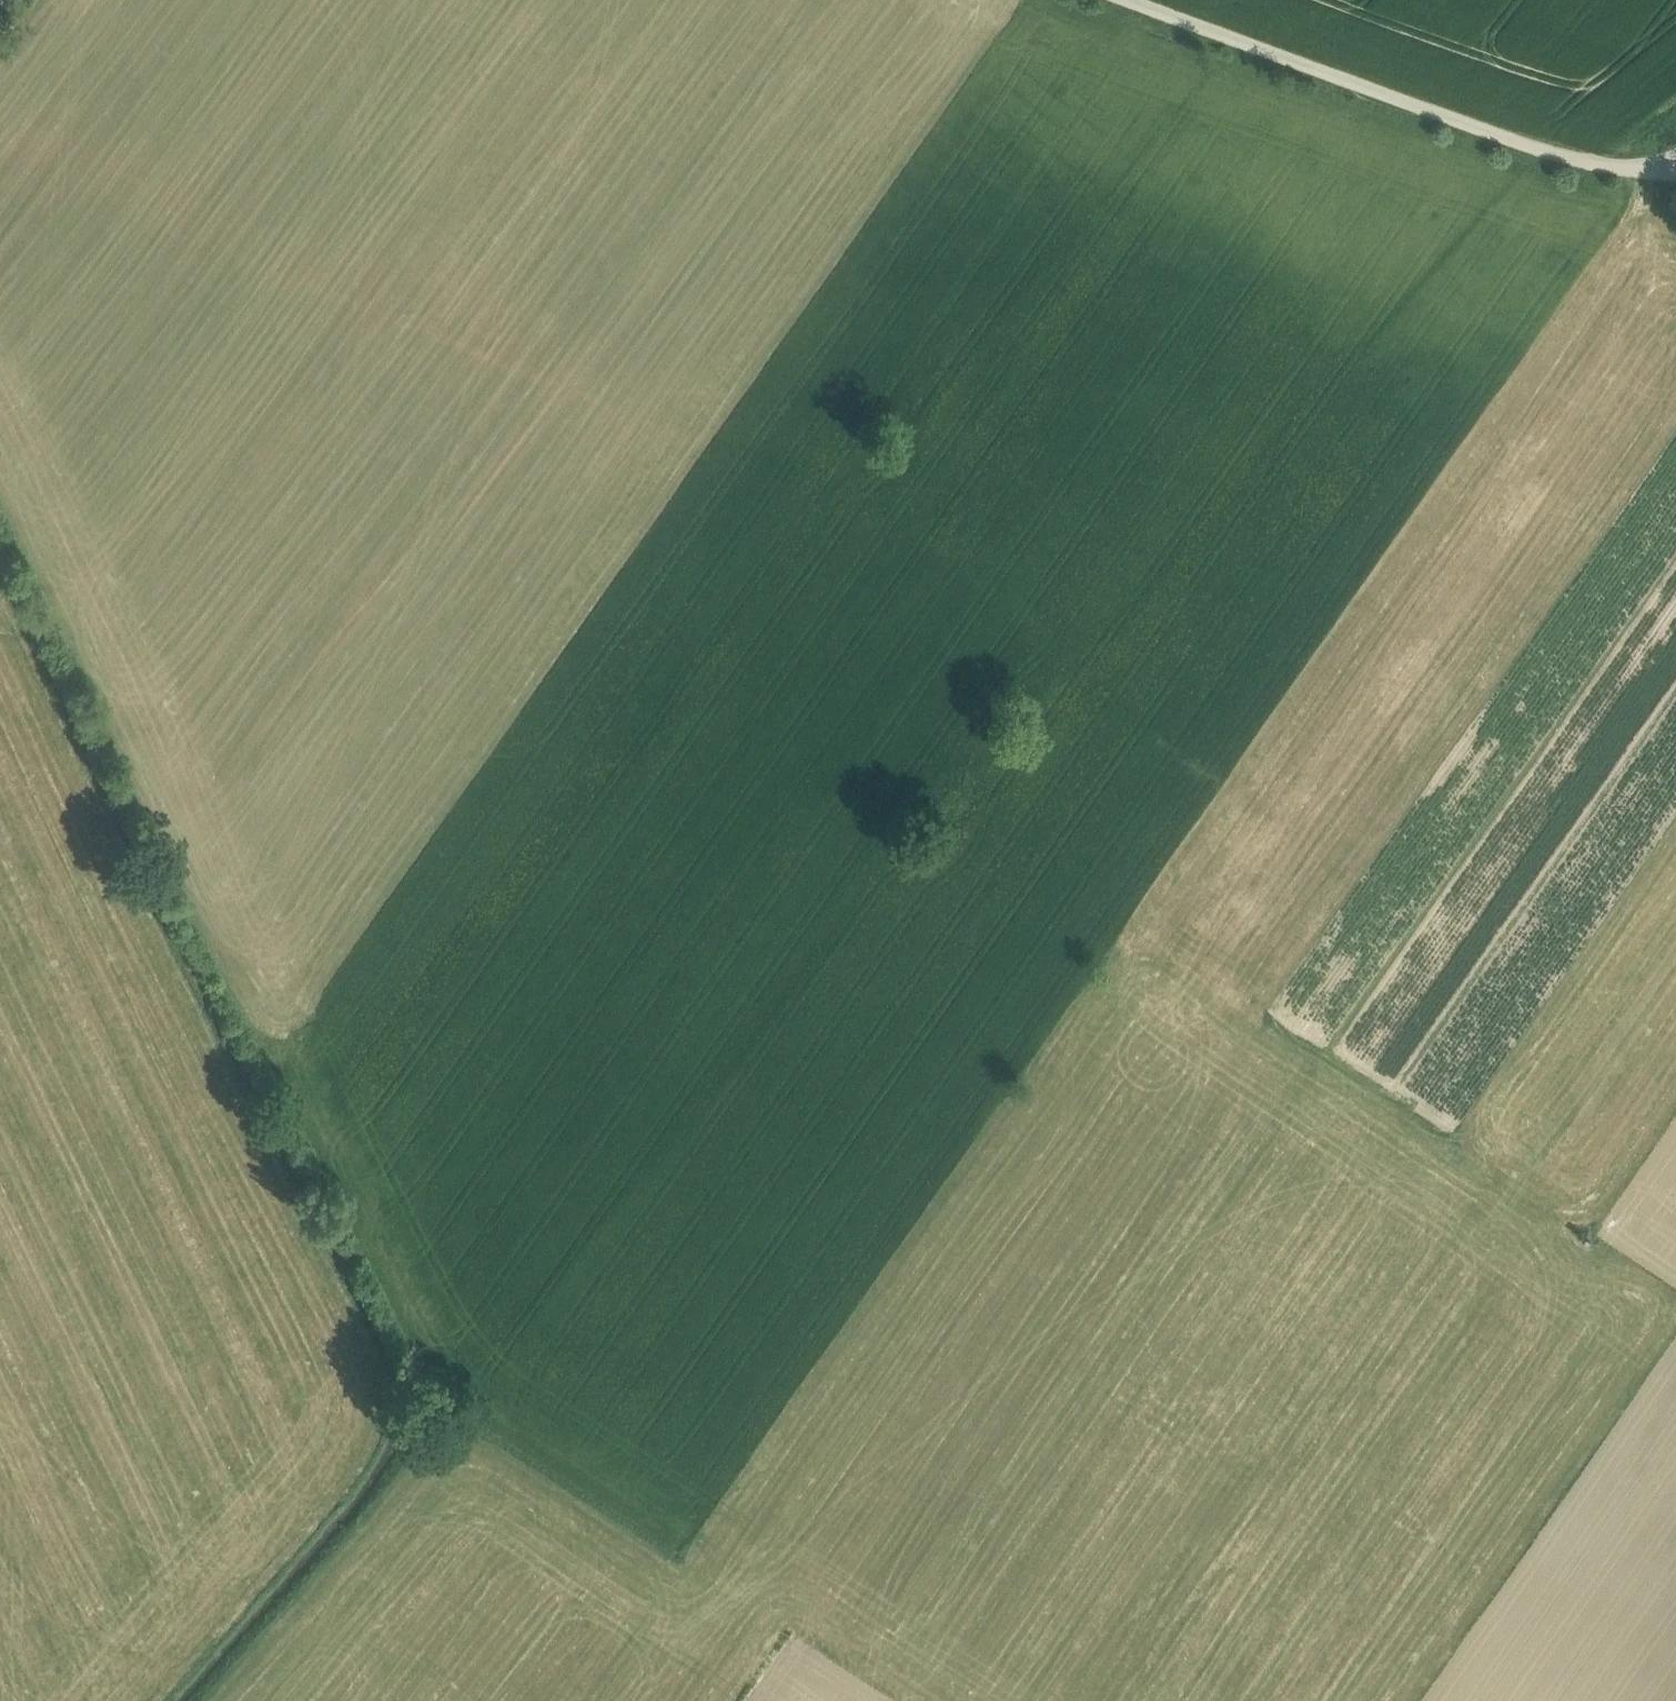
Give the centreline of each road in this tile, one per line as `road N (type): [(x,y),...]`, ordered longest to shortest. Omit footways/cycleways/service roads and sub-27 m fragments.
road 1 (unclassified): [(1675,160),(1635,169),(1514,142),(1136,0)]

